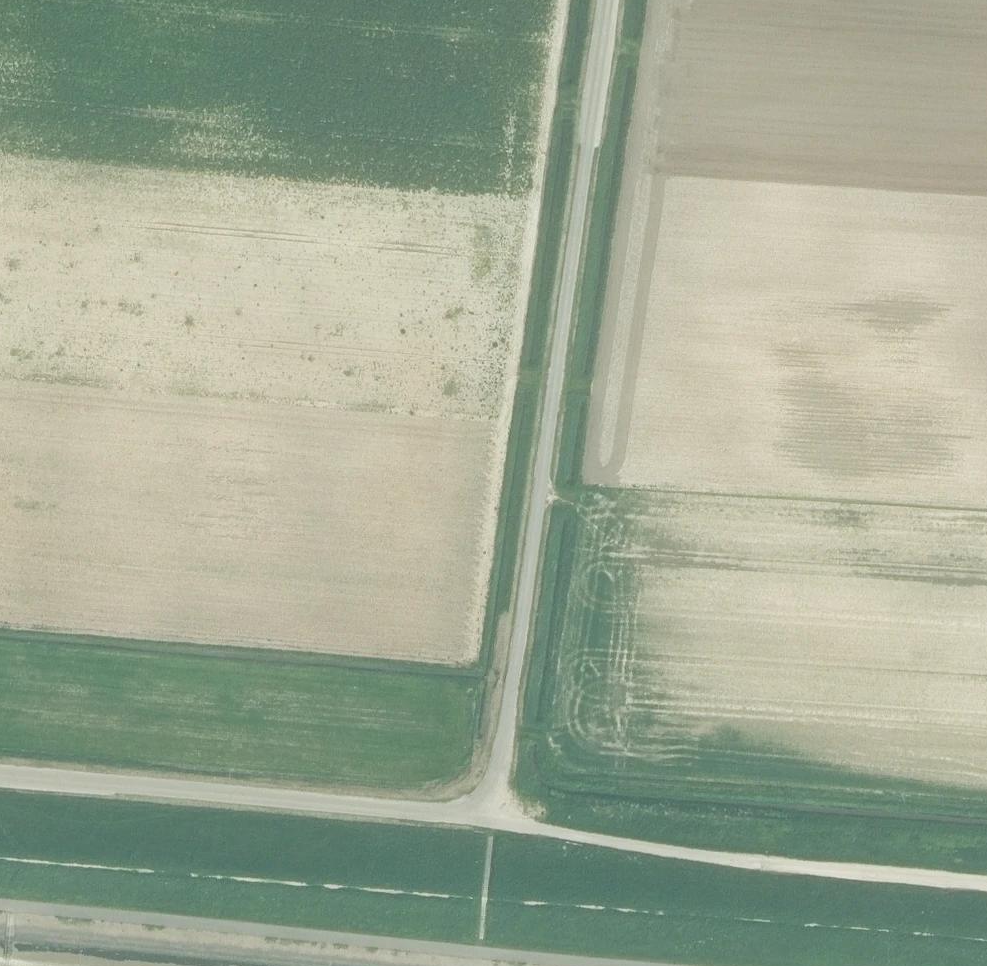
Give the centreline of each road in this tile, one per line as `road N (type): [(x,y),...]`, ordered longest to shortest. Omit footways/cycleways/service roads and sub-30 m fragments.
road 1 (unclassified): [(0,772),(414,812),(483,807),(512,694),(608,0)]
road 2 (track): [(483,807),(515,827),(684,853),(986,881)]

